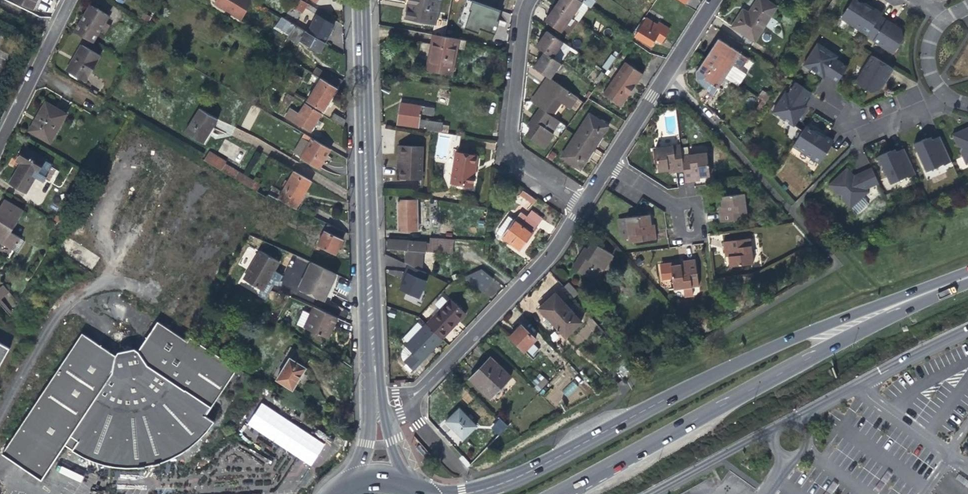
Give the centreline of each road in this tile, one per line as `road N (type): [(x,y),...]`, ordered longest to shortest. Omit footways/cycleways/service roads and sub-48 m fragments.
road 1 (secondary): [(967,270),(728,366),(497,485),(459,493)]
road 2 (secondary): [(553,493),(869,322),(967,284)]
road 3 (secondary): [(363,0),(377,402)]
road 4 (residential): [(578,204),(551,246),(425,386),(408,398),(377,402)]
road 5 (residential): [(578,204),(520,163),(510,145),(529,0)]
road 6 (residential): [(711,0),(607,161)]
road 7 (residential): [(0,133),(65,0)]
road 8 (residential): [(939,100),(923,81),(917,50),(924,26),(944,8),(967,3)]

